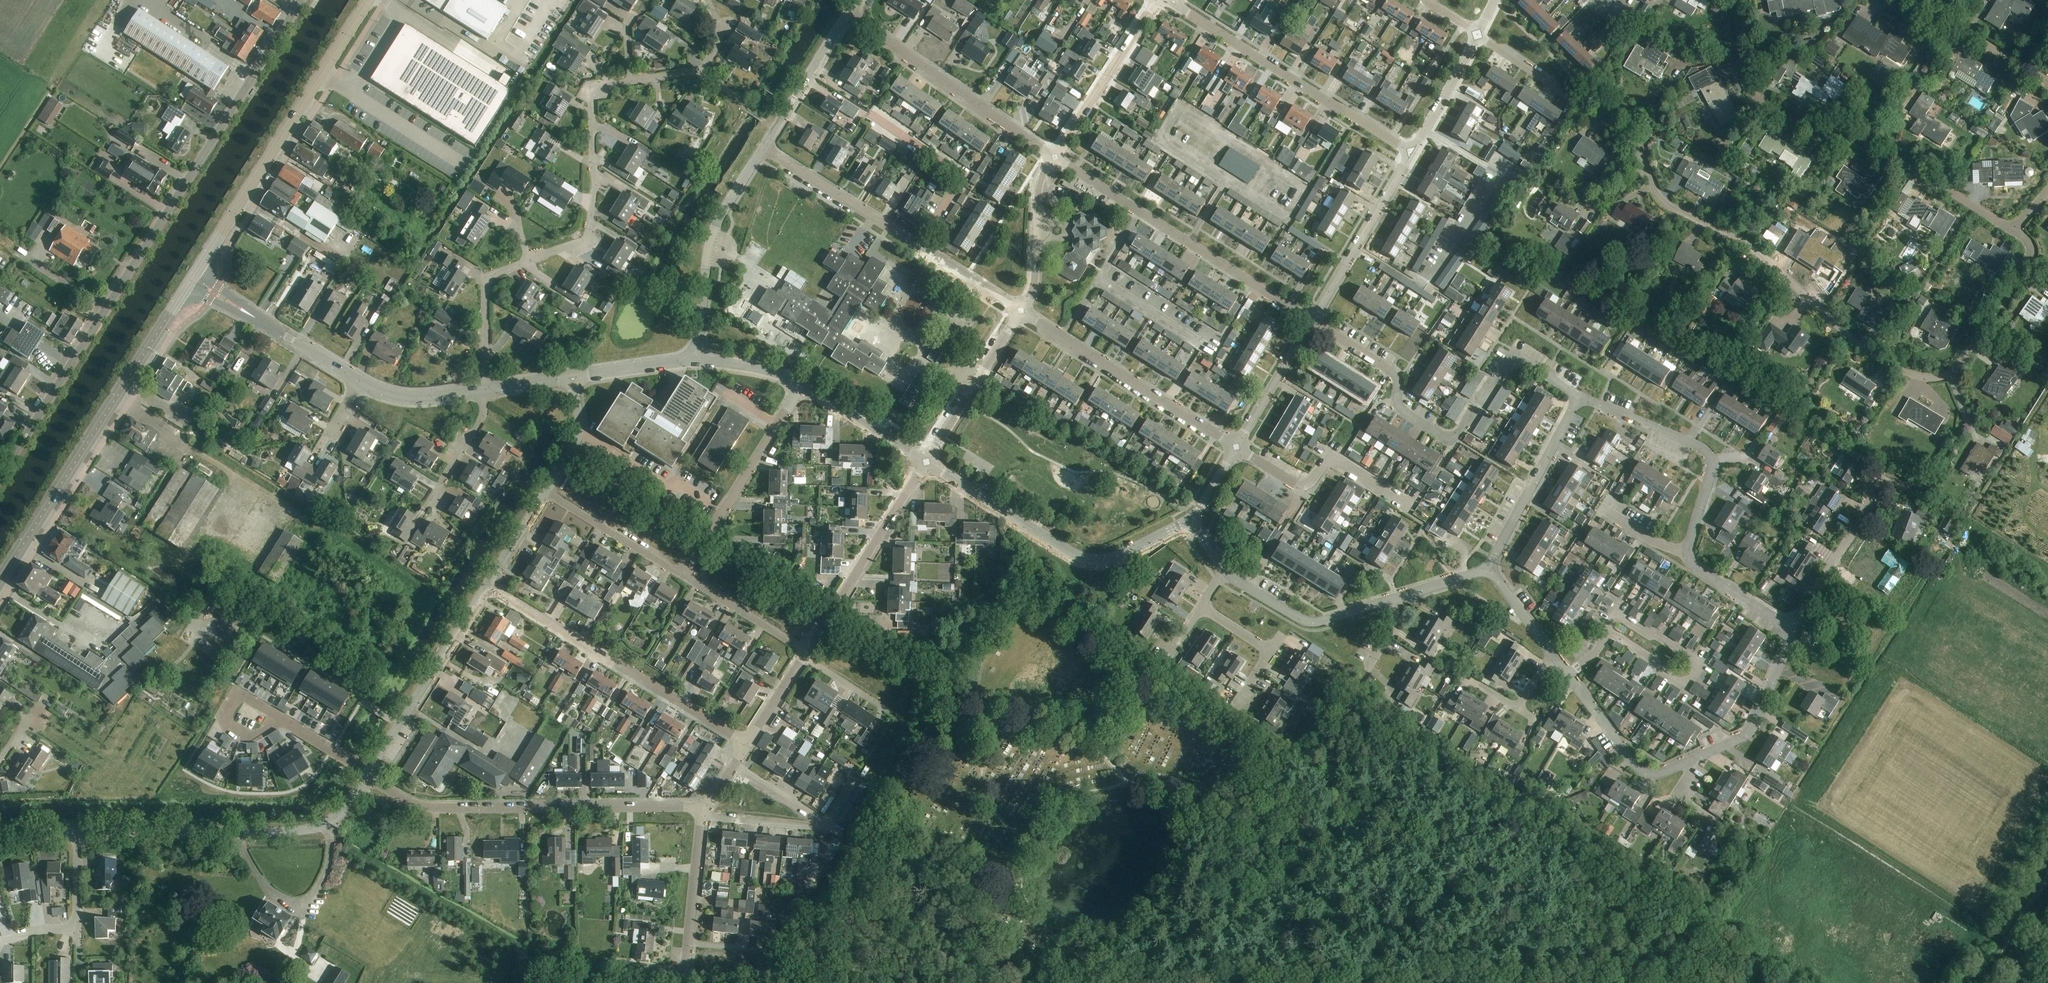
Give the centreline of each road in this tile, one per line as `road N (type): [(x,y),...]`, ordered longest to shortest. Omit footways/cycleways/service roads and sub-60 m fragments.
road 1 (residential): [(2011,229),(2025,239),(2028,257),(1963,359),(1943,376),(1895,368),(1758,252),(1661,198),(1631,140),(1476,34)]
road 2 (unclassified): [(0,478),(301,0)]
road 3 (residential): [(1732,0),(1748,84),(1761,102),(1823,140),(1877,145),(2011,229)]
road 4 (residential): [(1579,398),(1512,354),(1456,439),(1447,440),(1401,410),(1388,368),(1311,319)]
road 5 (residential): [(1792,628),(1690,564),(1686,551),(1708,453),(1579,398)]
road 6 (primary): [(0,581),(191,278)]
road 7 (residential): [(705,806),(434,807),(403,798),(369,774)]
road 8 (primary): [(191,278),(370,0)]
road 9 (unclassified): [(75,833),(301,832),(330,822),(369,774)]
road 10 (residential): [(528,260),(587,233),(596,89),(700,69)]
road 11 (residential): [(1021,311),(762,147)]
road 12 (residential): [(746,741),(488,583)]
road 13 (residential): [(1311,319),(1055,158)]
road 14 (residential): [(926,462),(1090,560),(1114,557),(1191,520)]
road 15 (residential): [(1226,573),(1314,623),(1490,569)]
road 16 (unclassified): [(1411,153),(1172,3)]
road 17 (residential): [(1236,448),(1021,311)]
road 18 (residential): [(1055,158),(848,12)]
road 19 (residential): [(733,763),(827,821),(815,829),(701,816)]
road 20 (unclassified): [(698,359),(714,233),(762,147)]
road 21 (unclassified): [(369,774),(488,583)]
road 22 (residential): [(1410,508),(1328,457),(1311,482),(1296,485),(1236,448)]
road 23 (unclassified): [(359,381),(191,278)]
road 24 (residential): [(1311,319),(1411,153)]
road 25 (unclassified): [(1490,569),(1579,398)]
road 26 (residential): [(2047,83),(1942,17),(1911,18),(1878,0)]
road 27 (residential): [(1236,705),(1271,652),(1201,606),(1226,573)]
road 28 (residential): [(1055,158),(1155,0)]
road 29 (residential): [(1683,763),(1748,733),(1792,628)]
road 30 (residential): [(828,618),(926,462)]
road 31 (residential): [(703,540),(801,385)]
road 32 (residential): [(926,462),(1021,311)]
road 33 (residential): [(1609,629),(1618,615),(1699,663),(1686,685),(1654,662)]
road 34 (residential): [(1792,628),(1883,481)]
road 35 (residential): [(1568,676),(1641,772),(1683,763)]
road 36 (residential): [(1021,311),(1035,284),(1039,185),(1055,158)]
road 37 (residential): [(703,540),(568,454)]
road 38 (unclassified): [(762,147),(848,12)]
road 39 (residential): [(681,574),(546,490)]
road 40 (residential): [(483,389),(485,283),(528,260)]
road 41 (residential): [(1236,448),(1311,319)]
road 42 (residential): [(828,618),(703,540)]
road 43 (unclassified): [(926,462),(801,385)]
road 44 (residential): [(806,650),(681,574)]
road 45 (residential): [(1411,153),(1476,34)]
road 46 (residential): [(688,944),(701,816)]
road 47 (unclassified): [(698,359),(571,377)]
road 48 (track): [(2047,874),(1978,982)]
road 49 (unclassified): [(483,389),(417,397),(359,381)]
road 50 (residential): [(436,502),(482,415),(483,389)]
road 51 (residential): [(931,683),(828,618)]
road 52 (residential): [(281,719),(245,697),(234,701),(229,725),(246,736),(264,733)]

